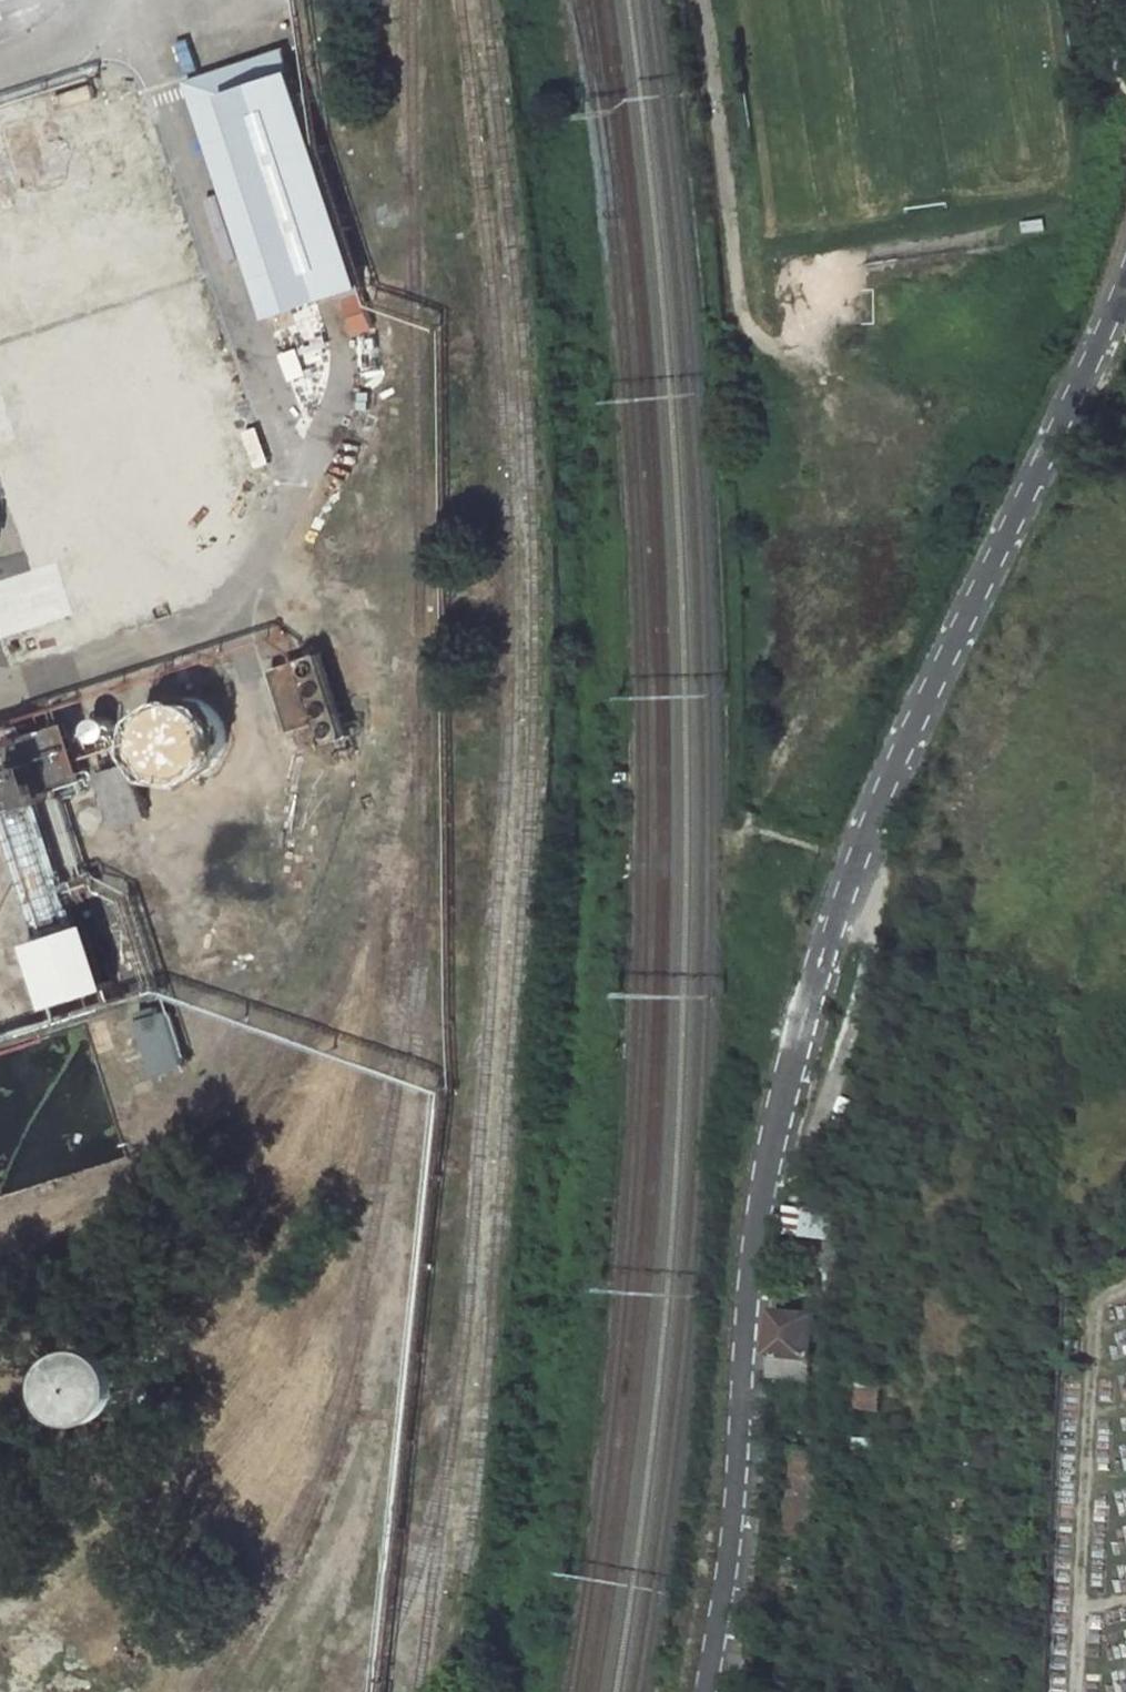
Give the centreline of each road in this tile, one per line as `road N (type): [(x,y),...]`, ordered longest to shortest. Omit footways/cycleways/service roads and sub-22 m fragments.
road 1 (unclassified): [(1125,273),(859,842),(765,1200),(723,1624),(707,1691)]

